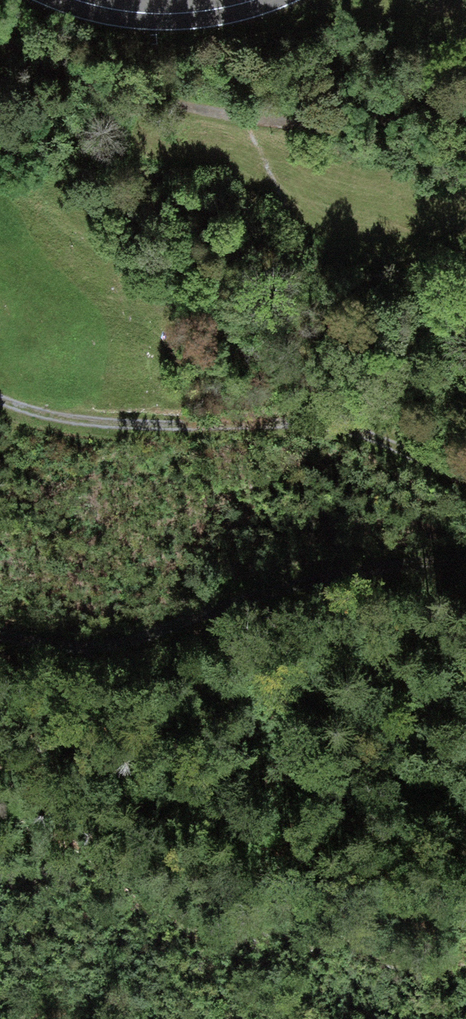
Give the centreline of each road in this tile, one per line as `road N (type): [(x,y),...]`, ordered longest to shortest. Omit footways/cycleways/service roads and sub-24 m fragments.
road 1 (track): [(0,35),(94,82),(168,106),(298,124),(413,110),(465,77)]
road 2 (track): [(465,485),(327,424),(98,424),(0,398)]
road 3 (track): [(146,637),(252,600),(371,573),(465,563)]
road 4 (primary): [(254,0),(165,14),(78,0)]
road 5 (track): [(0,635),(68,651),(146,637)]

